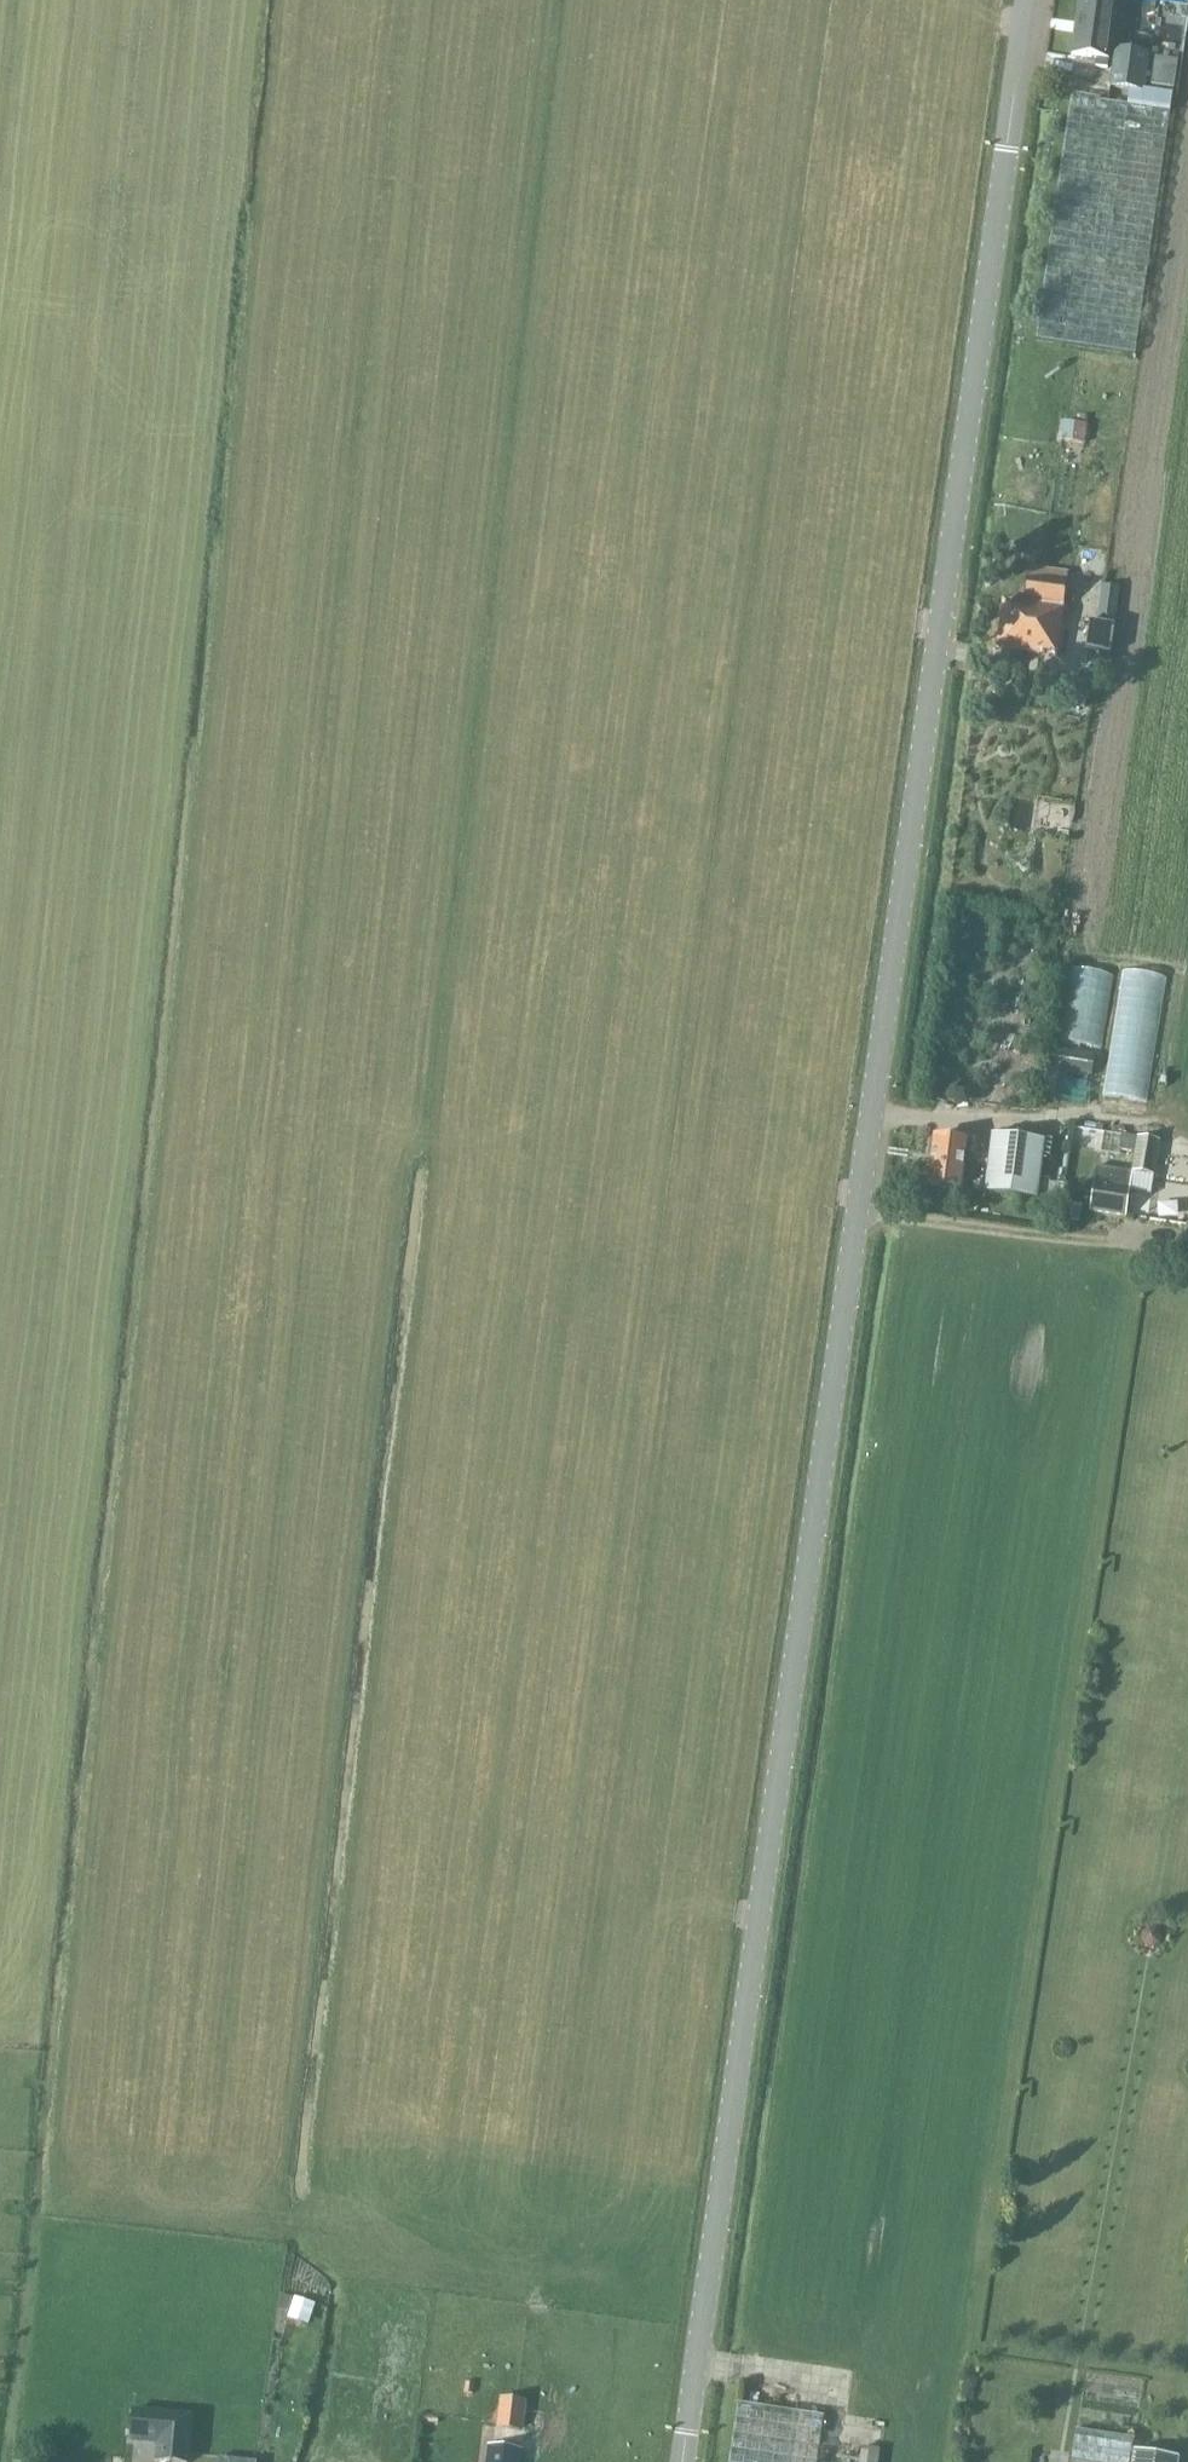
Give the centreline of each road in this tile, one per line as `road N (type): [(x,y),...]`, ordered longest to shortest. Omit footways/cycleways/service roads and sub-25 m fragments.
road 1 (tertiary): [(685,2461),(1029,0)]

